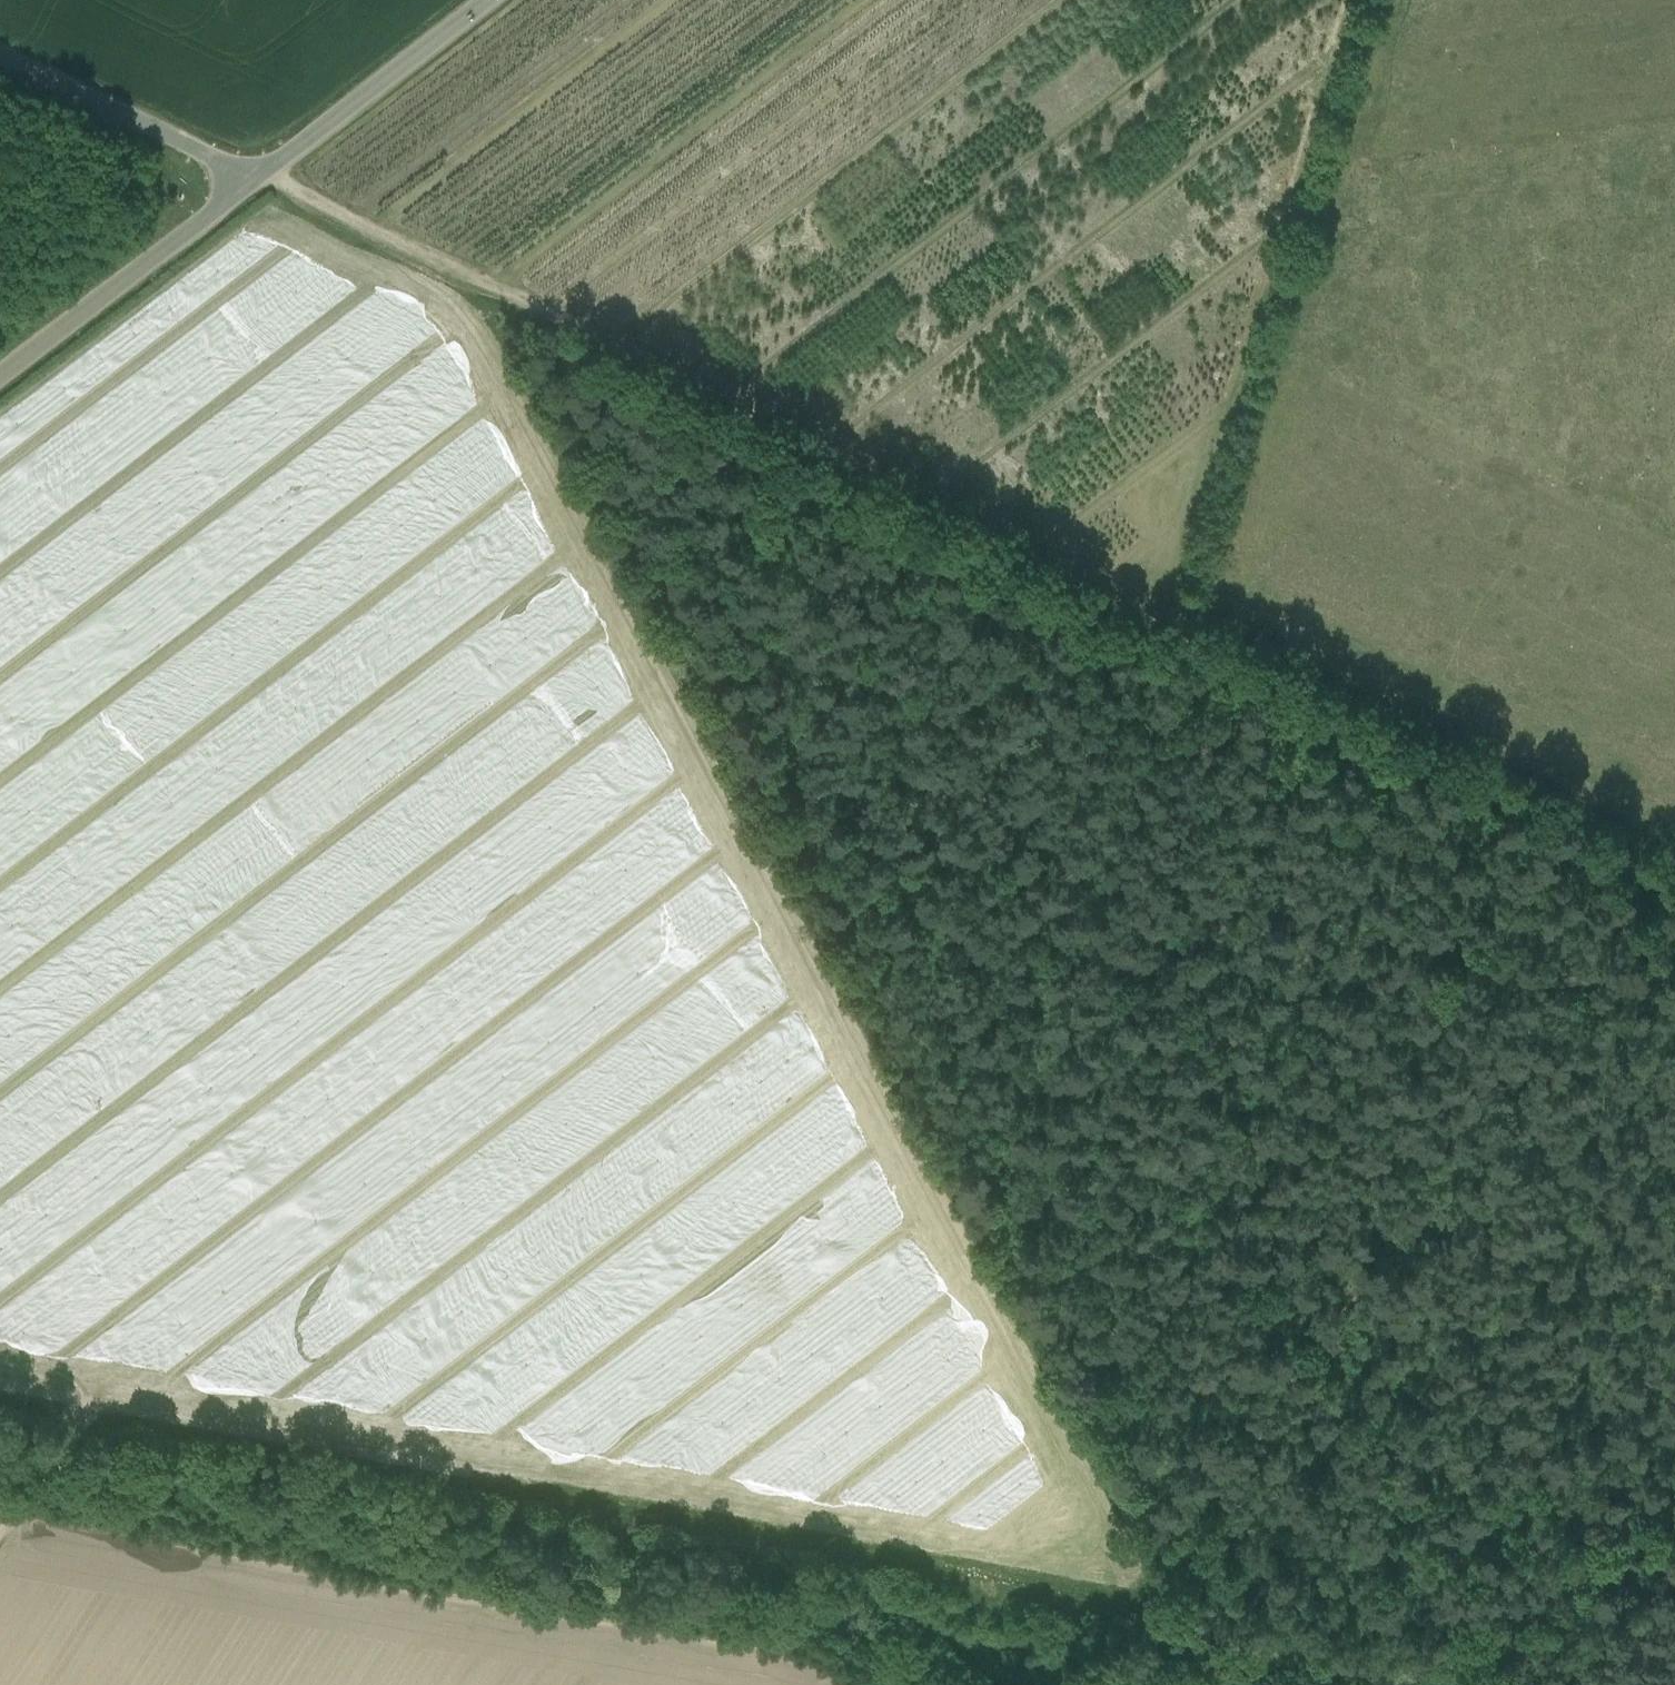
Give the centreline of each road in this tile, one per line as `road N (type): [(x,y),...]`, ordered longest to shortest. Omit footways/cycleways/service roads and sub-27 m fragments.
road 1 (track): [(1674,887),(261,175)]
road 2 (track): [(0,1389),(922,1562)]
road 3 (unclassified): [(0,376),(261,175)]
road 4 (unclassified): [(261,175),(0,49)]
road 5 (unclassified): [(261,175),(488,0)]
road 6 (track): [(90,1406),(49,1483),(0,1531)]

